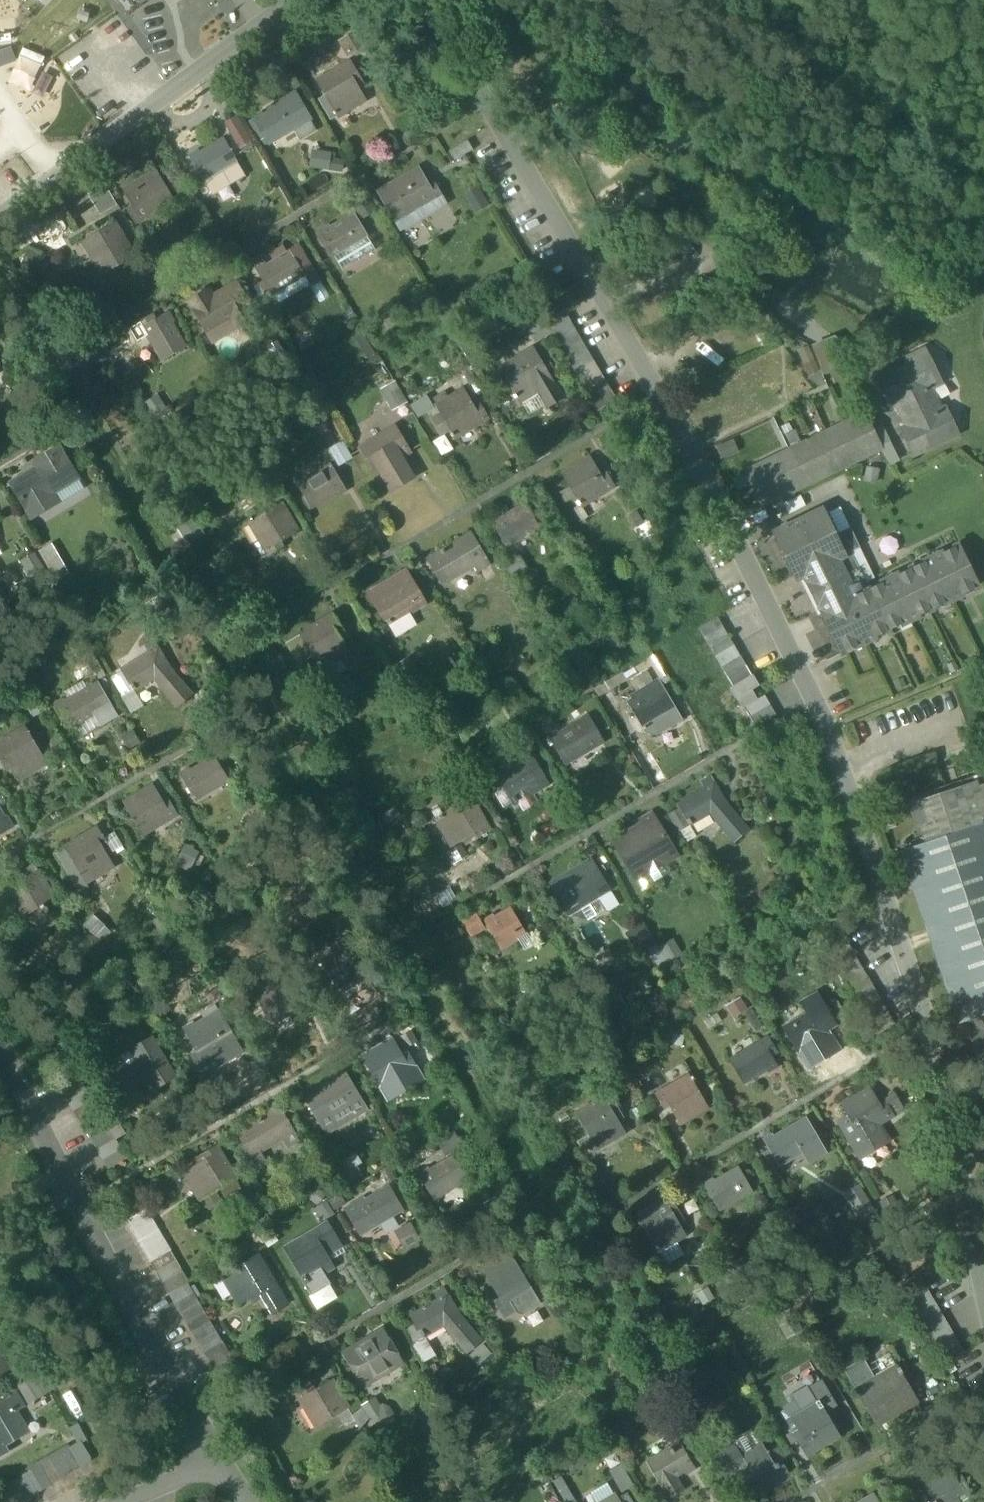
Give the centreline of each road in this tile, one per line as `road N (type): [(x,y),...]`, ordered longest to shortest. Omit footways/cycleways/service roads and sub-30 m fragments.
road 1 (residential): [(425,0),(656,396),(814,700),(928,1026),(983,1280)]
road 2 (residential): [(222,1461),(80,1206),(0,1041)]
road 3 (residential): [(0,216),(290,0)]

